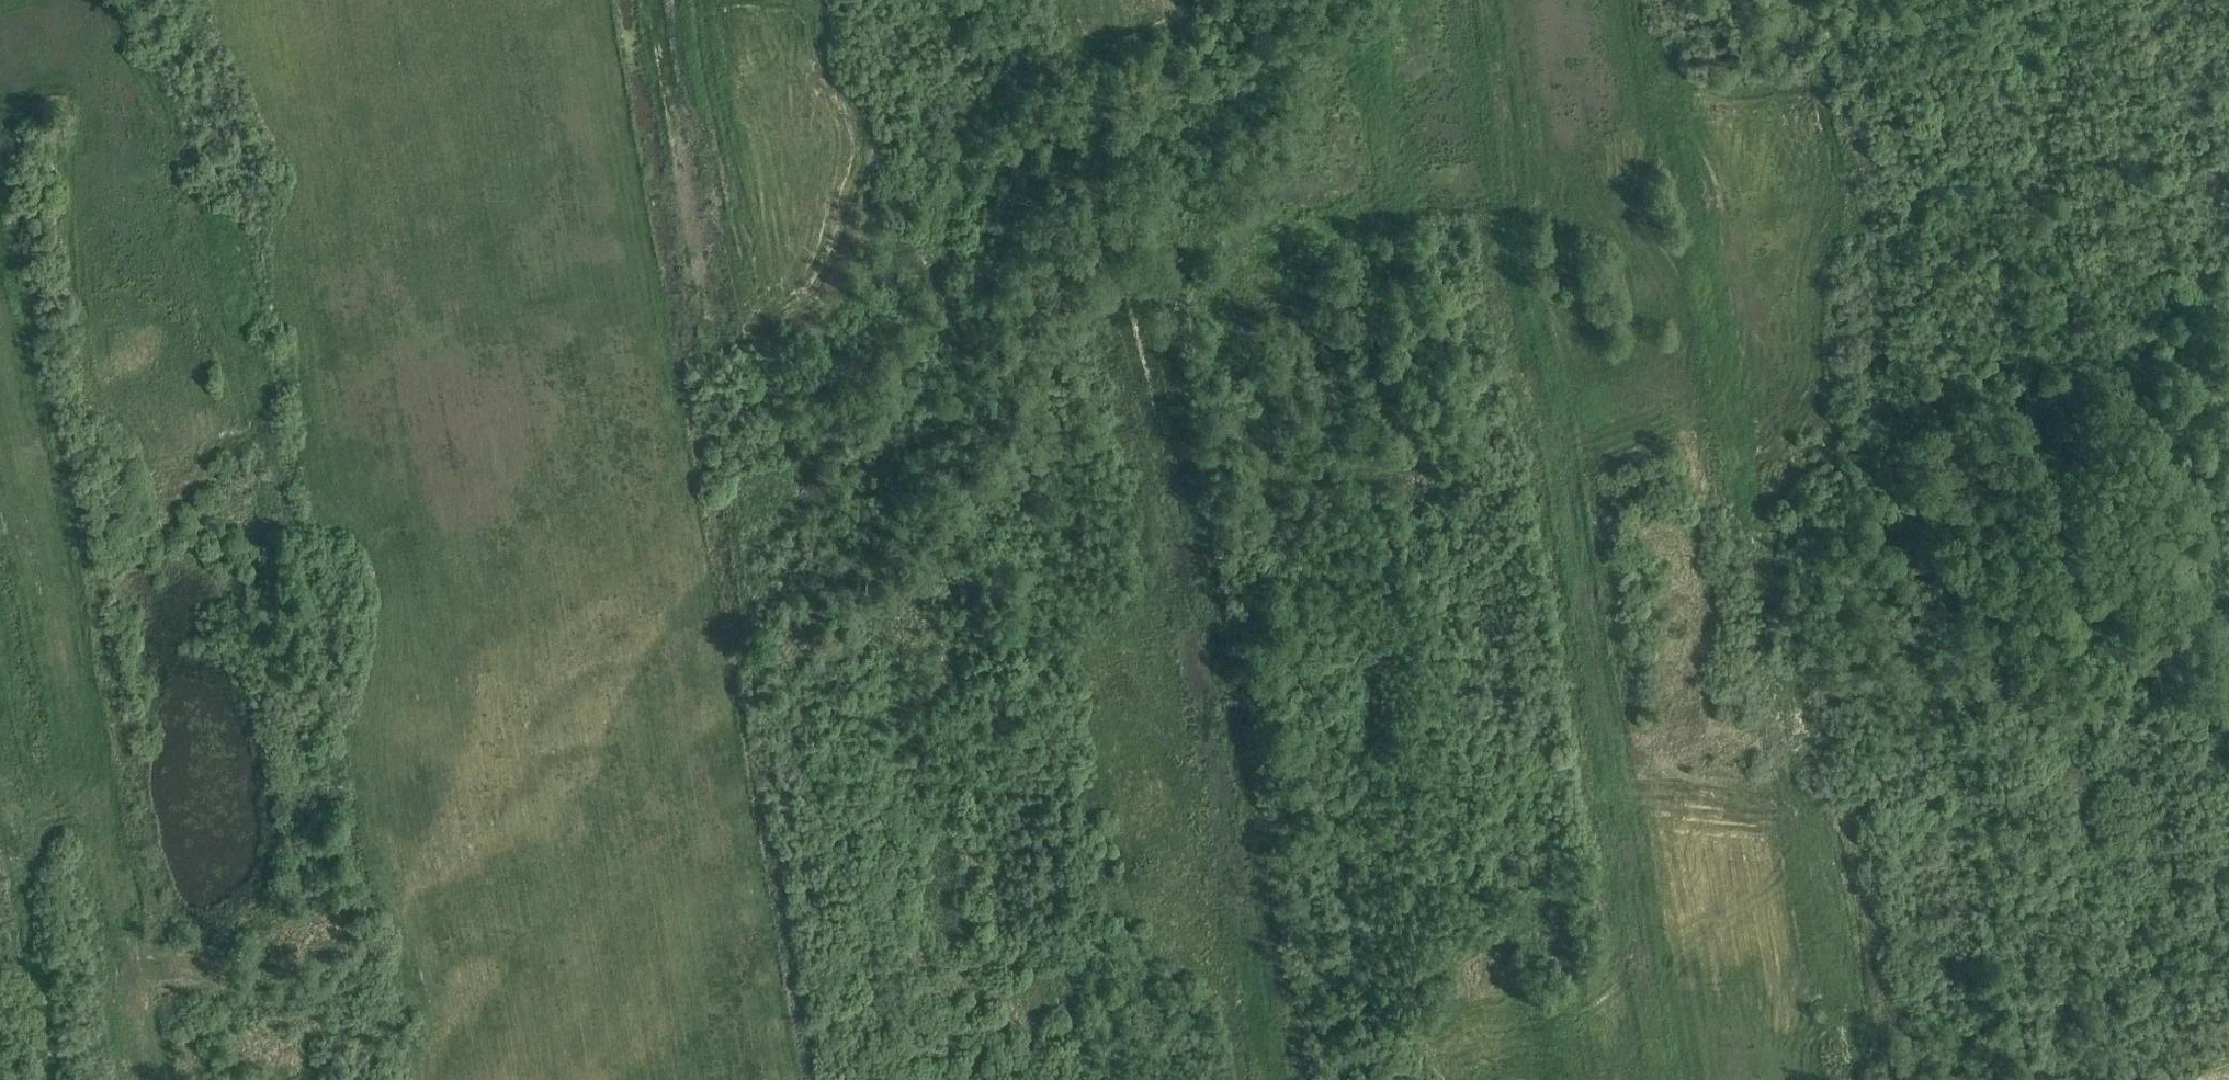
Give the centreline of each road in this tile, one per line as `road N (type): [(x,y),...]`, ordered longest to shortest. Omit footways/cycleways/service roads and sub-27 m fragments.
road 1 (track): [(1525,156),(1497,0)]

